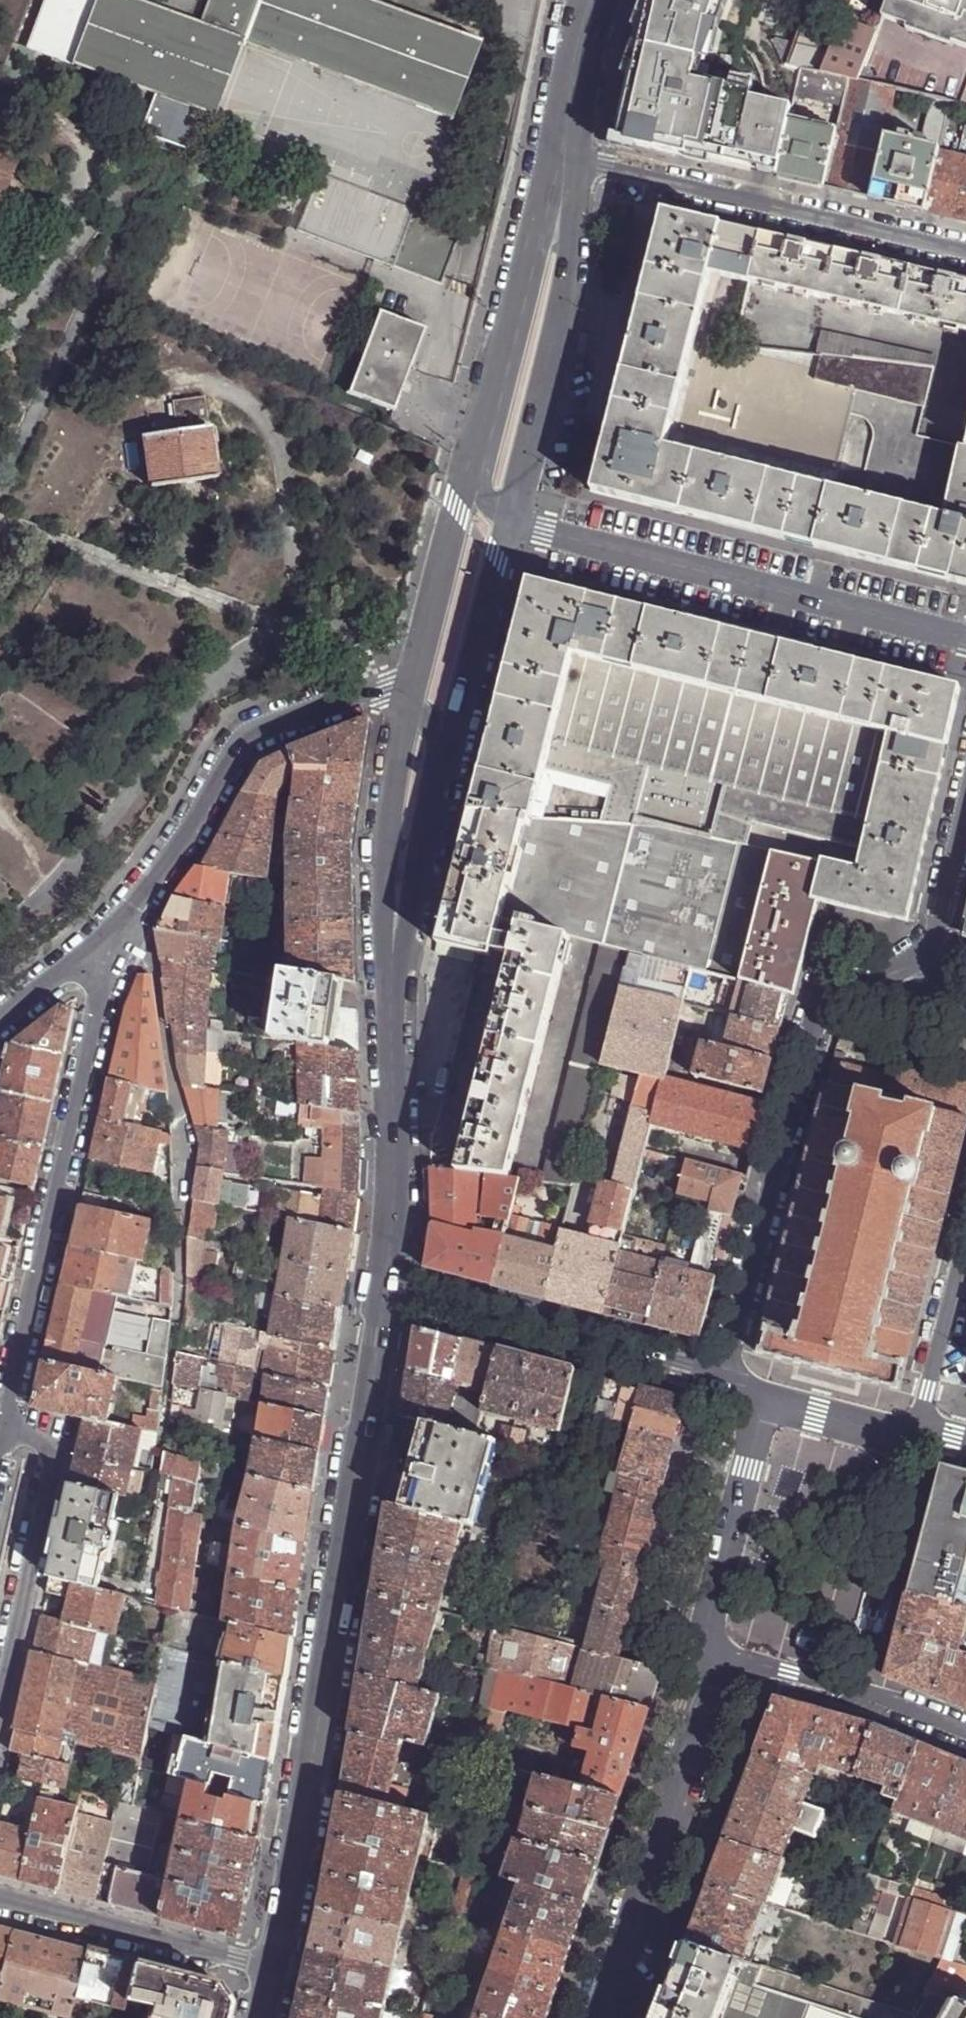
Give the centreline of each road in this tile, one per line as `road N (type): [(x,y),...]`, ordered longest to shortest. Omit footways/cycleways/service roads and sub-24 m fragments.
road 1 (tertiary): [(268,1972),(361,1459),(384,1288)]
road 2 (residential): [(933,956),(911,960),(827,1008),(813,1031),(720,1377)]
road 3 (residential): [(107,946),(1,1423)]
road 4 (residential): [(511,523),(965,637)]
road 5 (residential): [(409,693),(373,683),(246,738),(107,946)]
road 6 (residential): [(567,158),(965,253)]
road 7 (residential): [(713,1659),(716,1696),(601,2017)]
road 8 (residential): [(720,1377),(384,1288)]
road 9 (tertiary): [(511,523),(571,254),(561,204)]
road 10 (tertiary): [(409,693),(387,820),(379,929),(388,1003)]
road 11 (residential): [(1,1423),(43,1442),(51,1474),(0,1688)]
road 12 (tertiary): [(561,204),(536,242),(467,476)]
road 13 (tertiary): [(384,1288),(392,1181),(388,1003)]
road 14 (residential): [(0,1899),(268,1972)]
road 15 (residential): [(769,1397),(709,1618),(713,1659)]
road 16 (tertiary): [(388,1003),(450,746)]
road 17 (residential): [(713,1659),(874,1701),(965,1736)]
road 18 (tertiary): [(450,746),(511,523)]
road 19 (tertiary): [(467,476),(409,693)]
road 20 (residential): [(914,1433),(965,1234)]
road 21 (tertiary): [(567,158),(592,0)]
road 22 (residential): [(914,1433),(769,1397)]
road 23 (residential): [(965,818),(933,956)]
road 24 (residential): [(107,946),(0,1025)]

